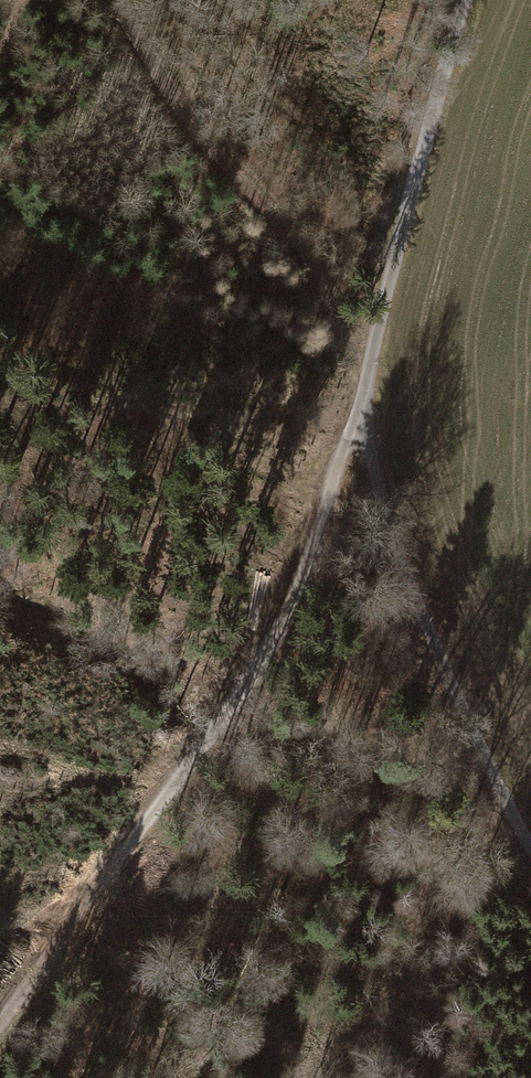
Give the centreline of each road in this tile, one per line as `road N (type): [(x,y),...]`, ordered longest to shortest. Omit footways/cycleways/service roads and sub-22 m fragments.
road 1 (track): [(0,1024),(123,861),(233,695),(335,512),(363,385)]
road 2 (track): [(363,385),(380,492),(428,641),(467,738),(530,855)]
road 3 (track): [(136,0),(162,69),(281,226),(363,385)]
road 4 (track): [(464,0),(363,385)]

